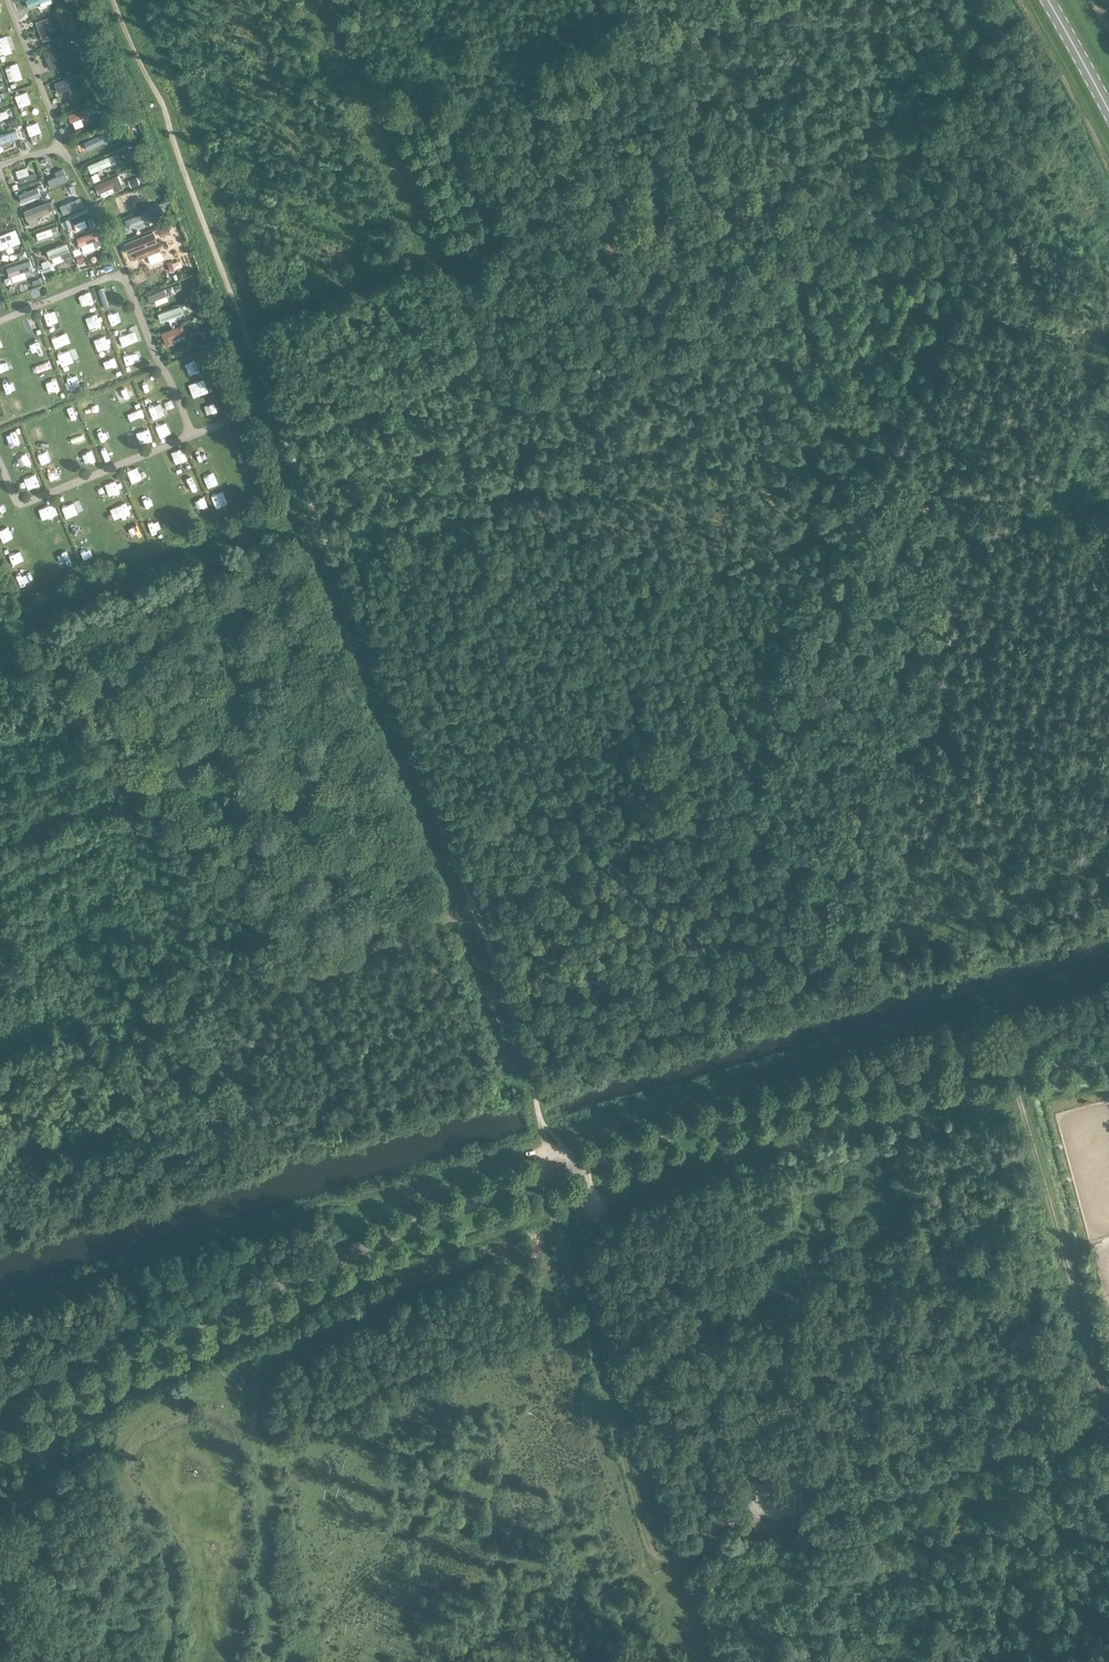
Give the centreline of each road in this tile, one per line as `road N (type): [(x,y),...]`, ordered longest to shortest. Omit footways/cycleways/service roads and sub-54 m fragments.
road 1 (track): [(554,1173),(532,1078),(116,0)]
road 2 (unclassified): [(0,1432),(204,1320),(554,1173),(771,1107),(888,1082),(1108,1054)]
road 3 (track): [(540,1178),(658,1570)]
road 4 (track): [(1011,1069),(1108,1401)]
road 5 (secondary): [(1047,0),(1108,115)]

